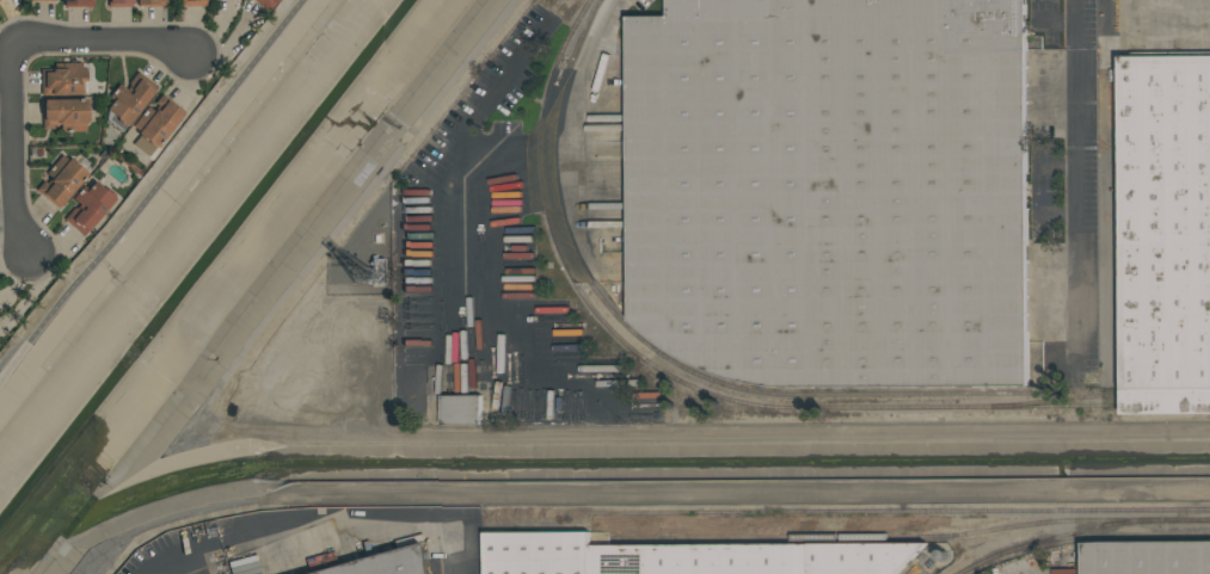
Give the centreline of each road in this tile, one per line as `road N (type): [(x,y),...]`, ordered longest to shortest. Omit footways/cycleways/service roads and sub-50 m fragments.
road 1 (residential): [(25,249),(13,227),(11,43),(158,44),(184,54)]

